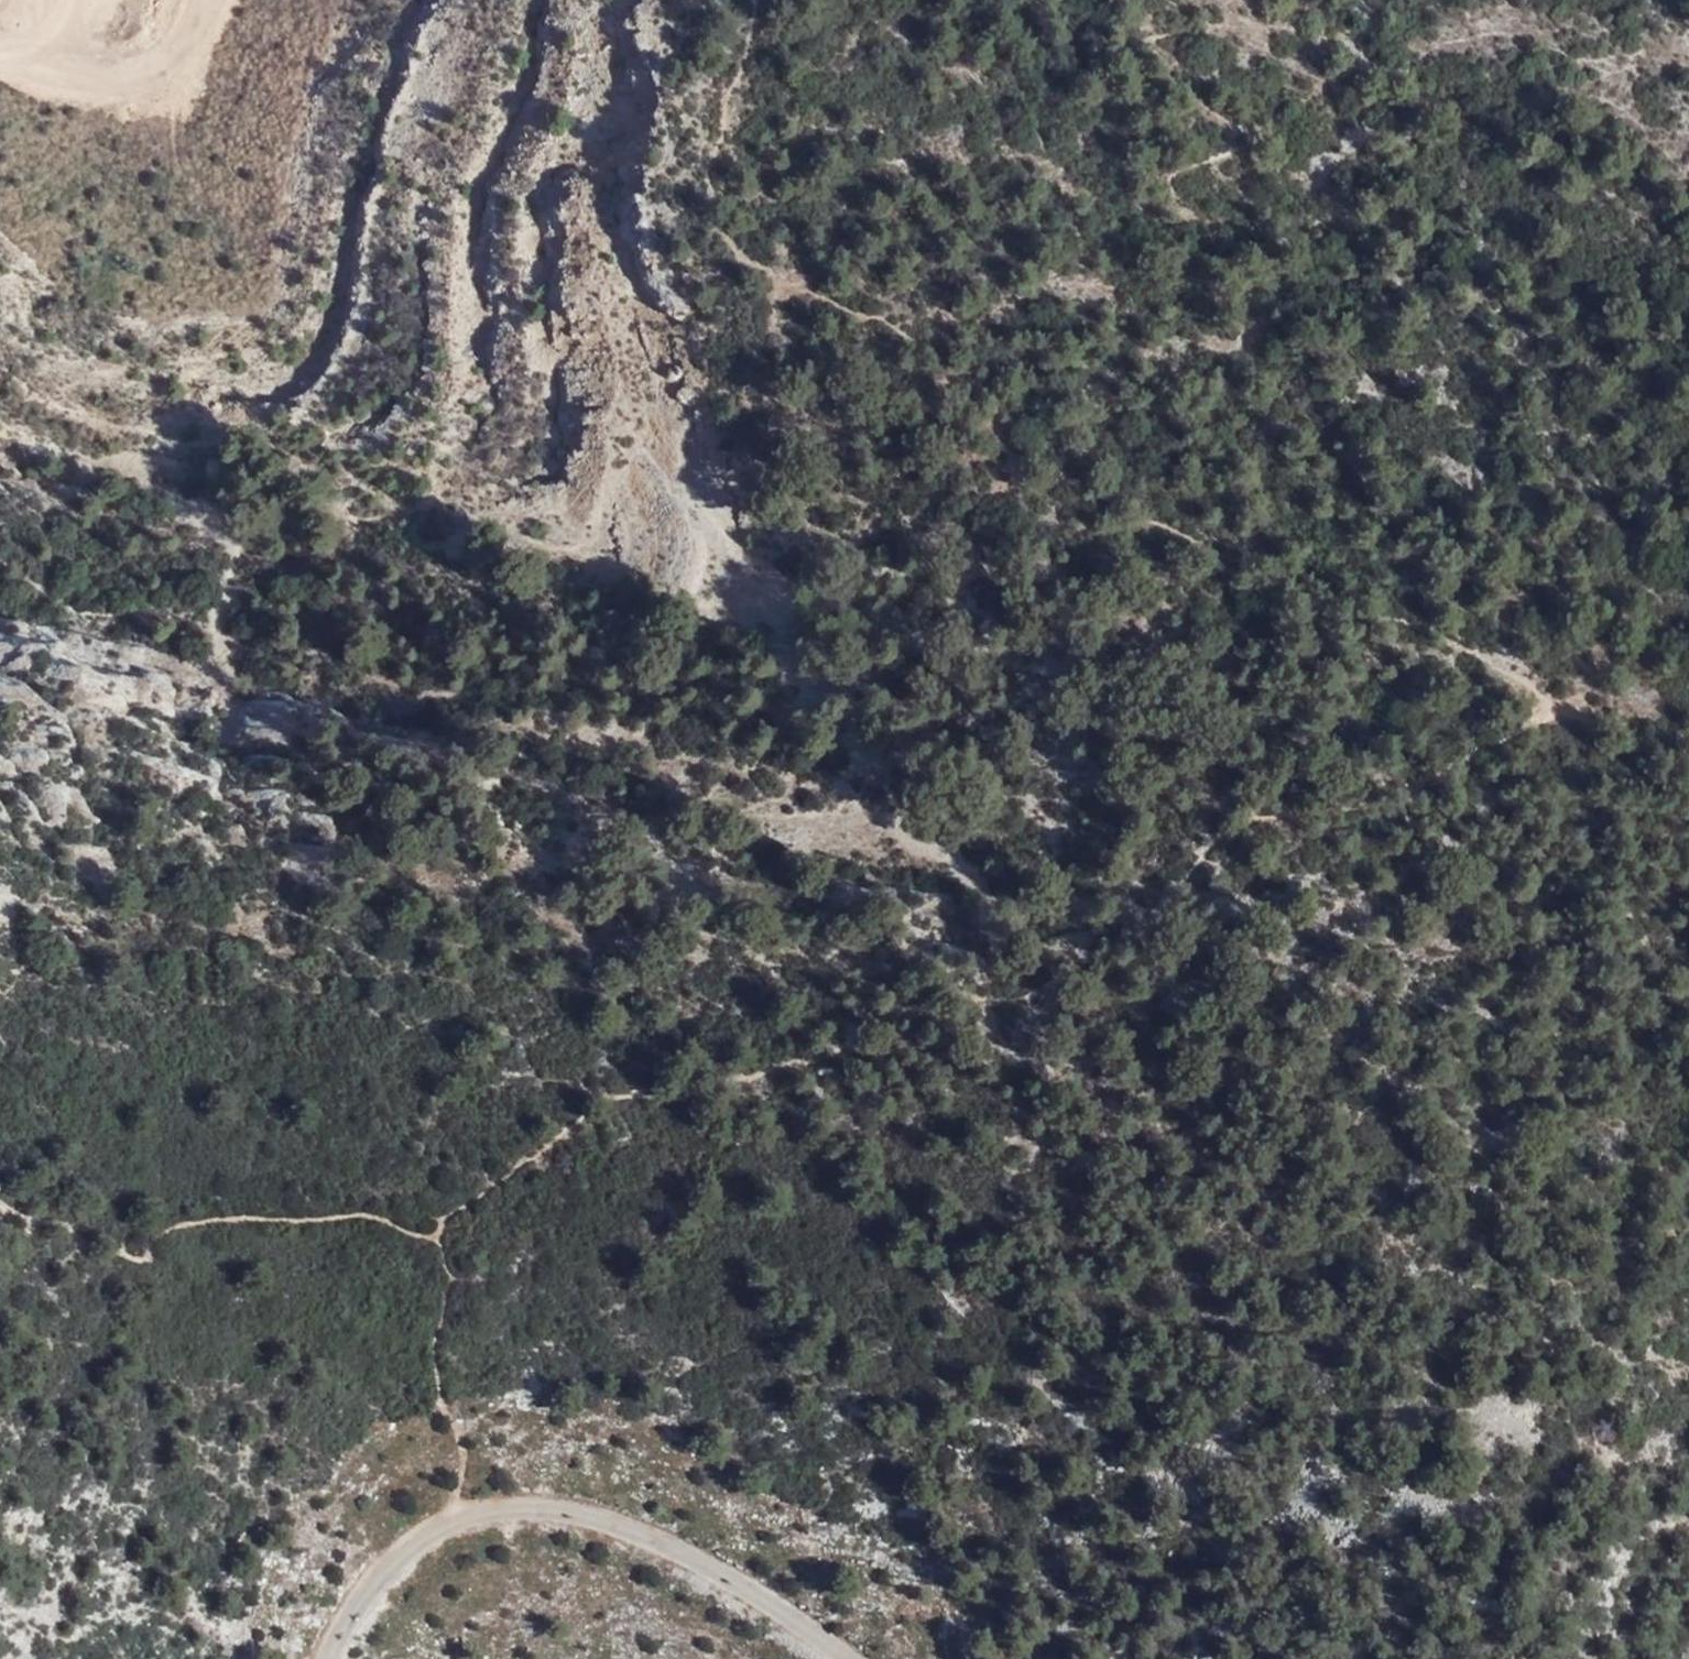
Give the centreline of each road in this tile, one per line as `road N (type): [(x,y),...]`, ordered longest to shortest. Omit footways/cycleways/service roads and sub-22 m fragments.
road 1 (unclassified): [(833,1658),(674,1551),(574,1513),(512,1507),(453,1517),(382,1571),(329,1658)]

